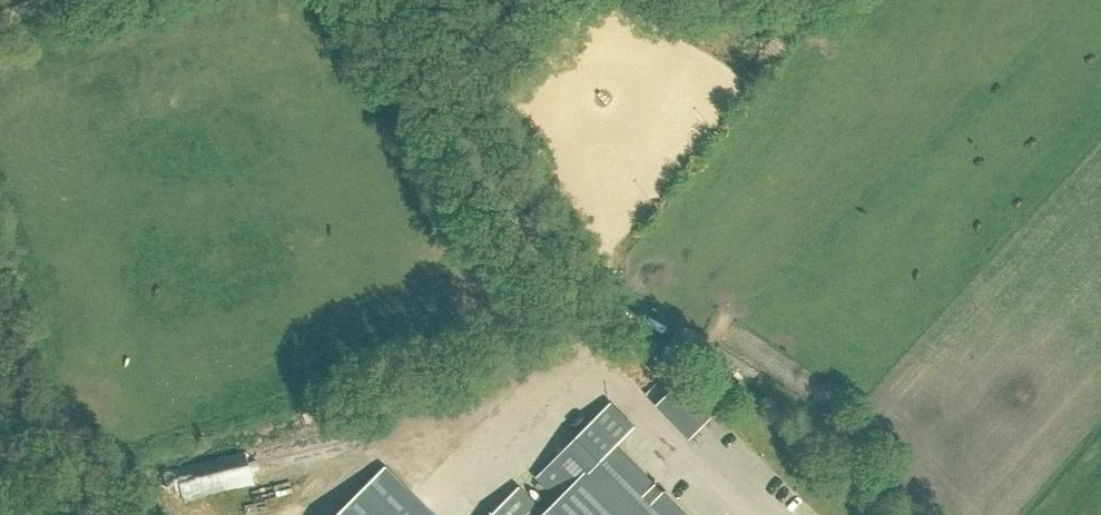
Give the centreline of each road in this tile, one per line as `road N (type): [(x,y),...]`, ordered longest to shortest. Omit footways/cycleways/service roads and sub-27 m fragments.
road 1 (track): [(576,357),(571,337),(337,0)]

